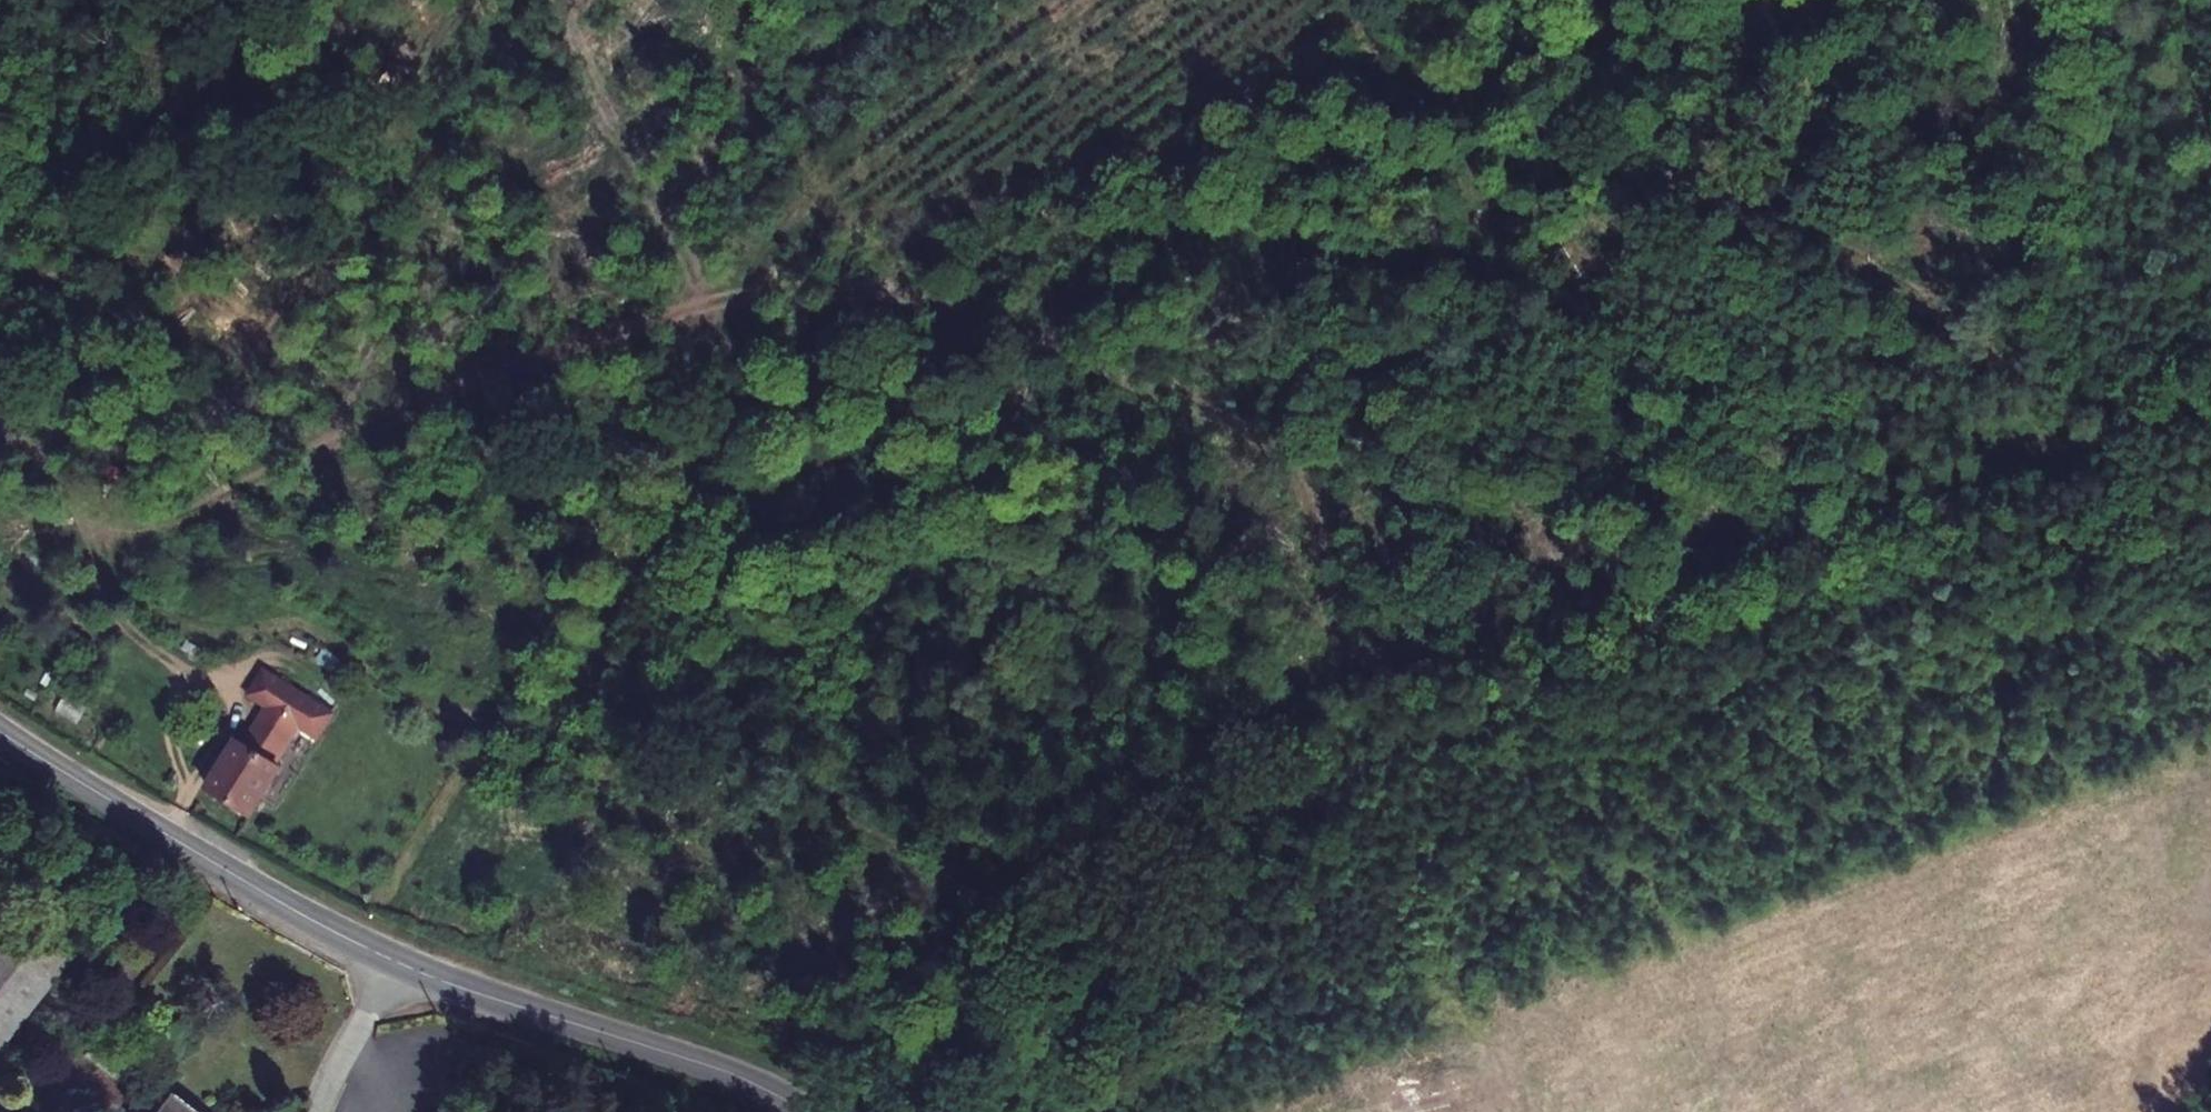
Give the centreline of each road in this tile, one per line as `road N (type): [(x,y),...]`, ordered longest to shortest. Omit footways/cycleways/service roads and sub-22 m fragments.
road 1 (tertiary): [(0,730),(222,869),(389,957),(695,1060),(807,1111)]

